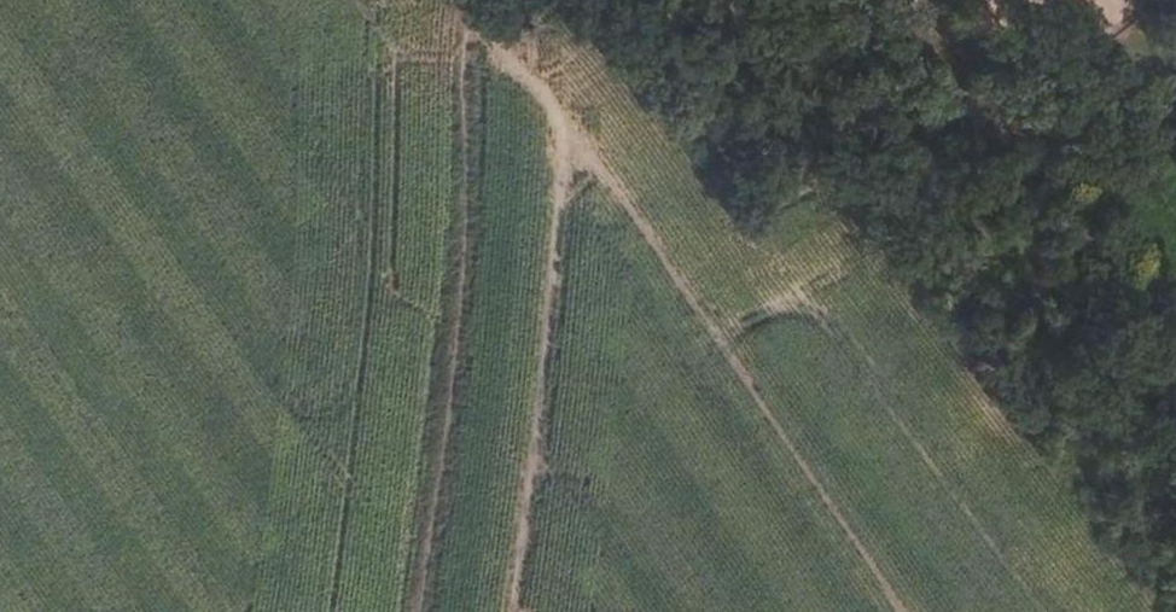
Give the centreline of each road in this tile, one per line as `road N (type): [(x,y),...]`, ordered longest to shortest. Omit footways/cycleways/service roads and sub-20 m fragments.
road 1 (track): [(789,0),(1175,483)]
road 2 (track): [(423,611),(482,0)]

